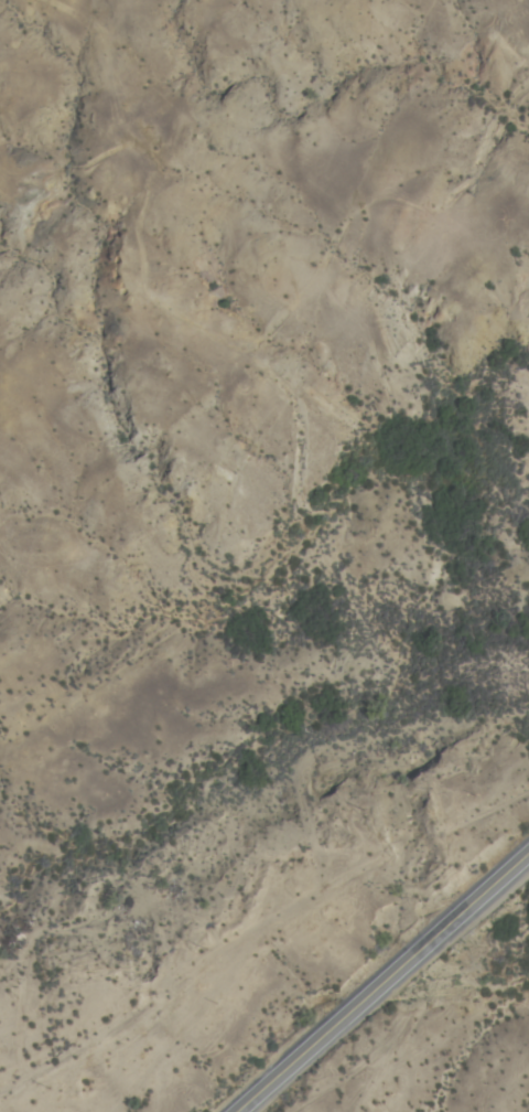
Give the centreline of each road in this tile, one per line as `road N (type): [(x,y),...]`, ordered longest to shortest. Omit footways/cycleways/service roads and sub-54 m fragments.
road 1 (trunk): [(244,1111),(528,858)]

